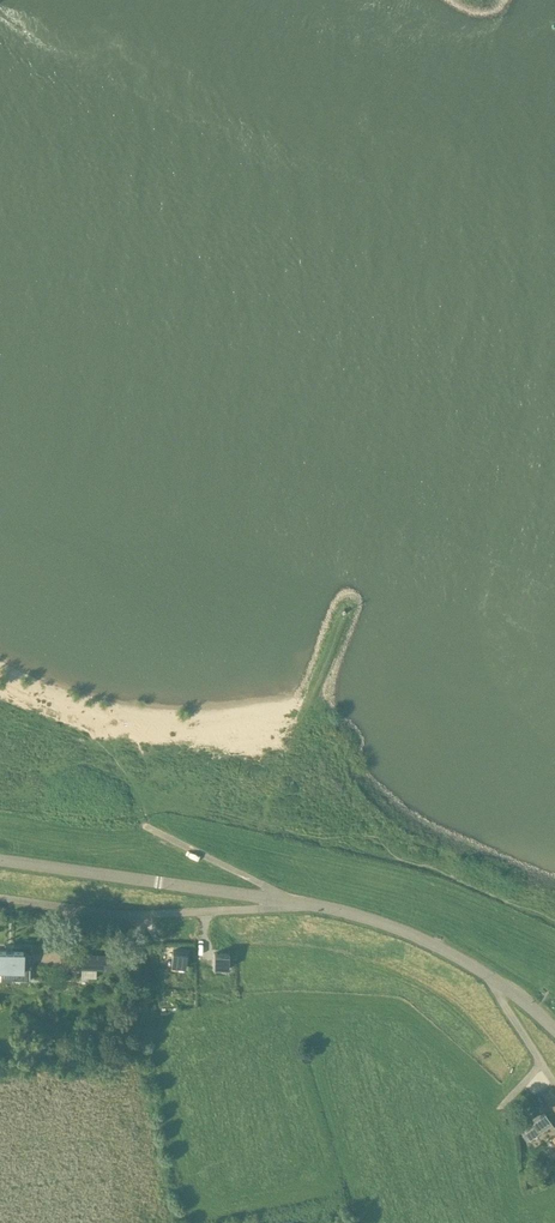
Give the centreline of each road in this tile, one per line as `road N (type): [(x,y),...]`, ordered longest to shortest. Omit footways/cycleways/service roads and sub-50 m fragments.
road 1 (unclassified): [(312,905),(0,859)]
road 2 (unclassified): [(0,899),(128,917),(312,905)]
road 3 (unclassified): [(554,1032),(521,999),(428,942),(312,905)]
road 4 (track): [(137,821),(290,902)]

